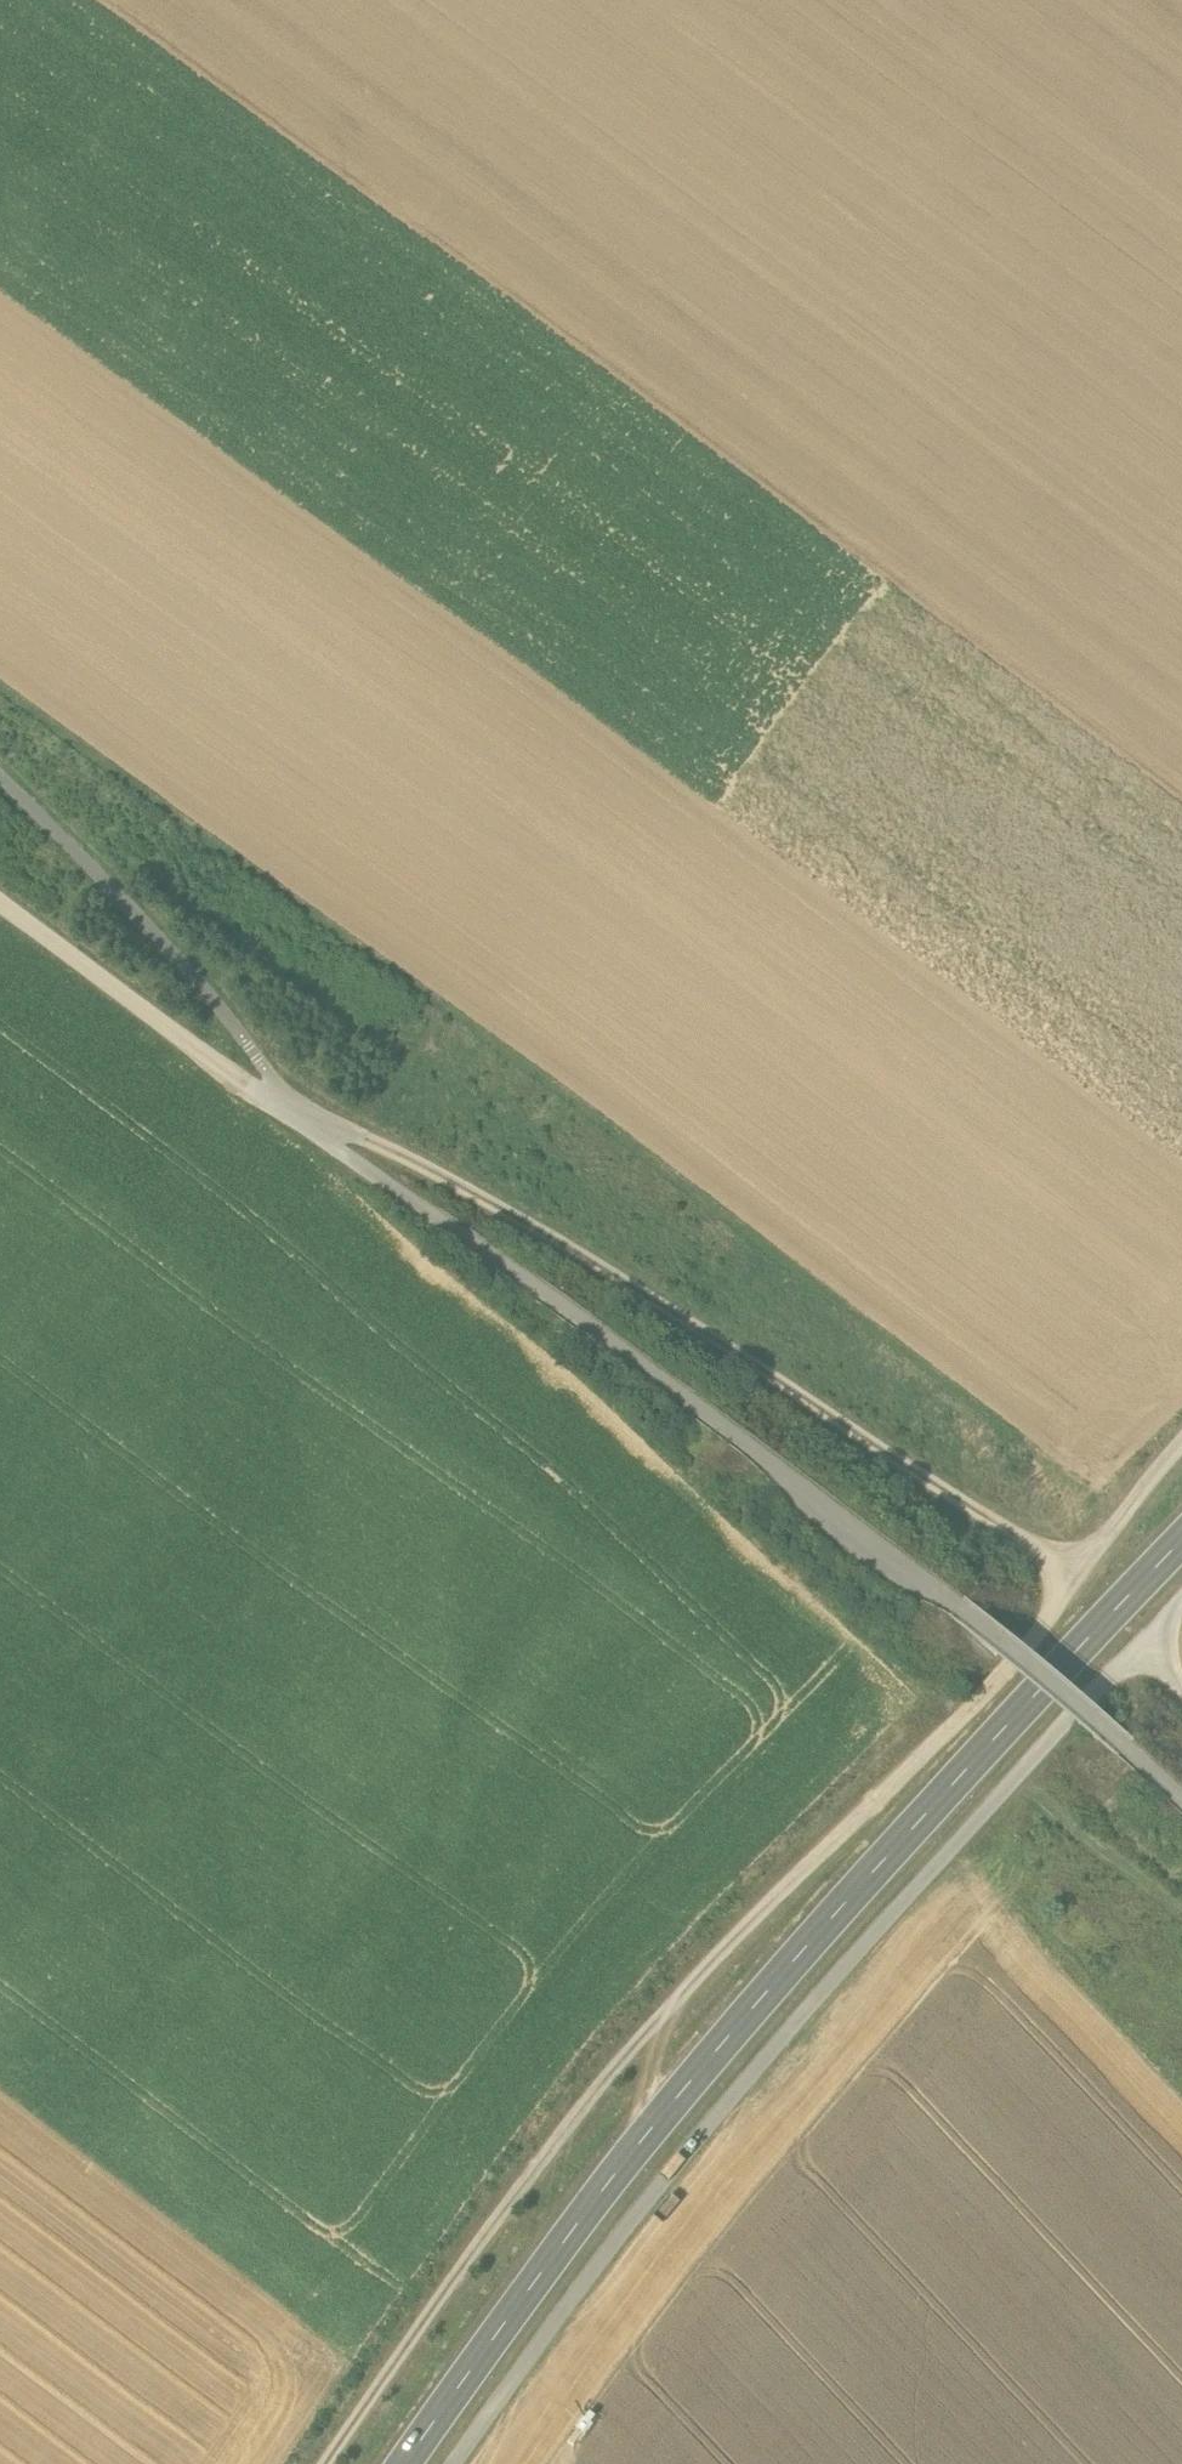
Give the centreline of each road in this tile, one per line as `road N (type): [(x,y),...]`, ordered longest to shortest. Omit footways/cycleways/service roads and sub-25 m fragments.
road 1 (track): [(388,2463),(508,2299),(717,2064),(1034,1749),(1181,1559)]
road 2 (secondary): [(470,2463),(560,2343),(965,1874),(1181,1650)]
road 3 (track): [(522,2463),(594,2367),(966,1939),(1181,1708)]
road 4 (track): [(1085,1677),(393,1240),(299,1199)]
road 5 (track): [(982,1712),(299,1199)]
road 6 (track): [(299,1199),(0,975)]
road 7 (track): [(982,1712),(1154,1849)]

